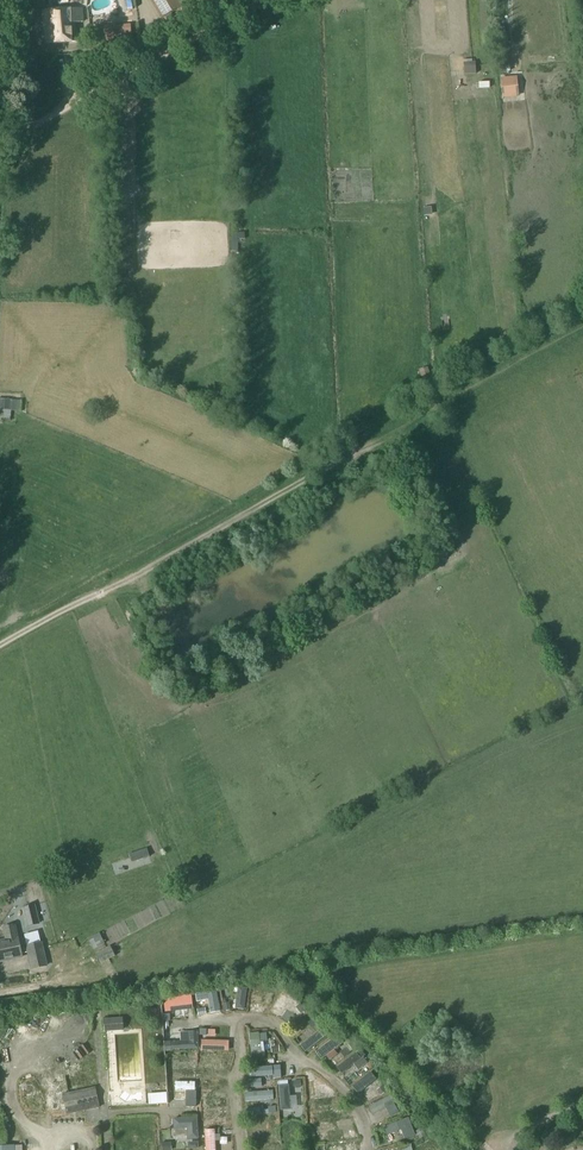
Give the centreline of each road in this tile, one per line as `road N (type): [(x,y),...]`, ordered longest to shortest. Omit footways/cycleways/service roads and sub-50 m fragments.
road 1 (track): [(582,322),(0,644)]
road 2 (track): [(0,137),(257,0)]

